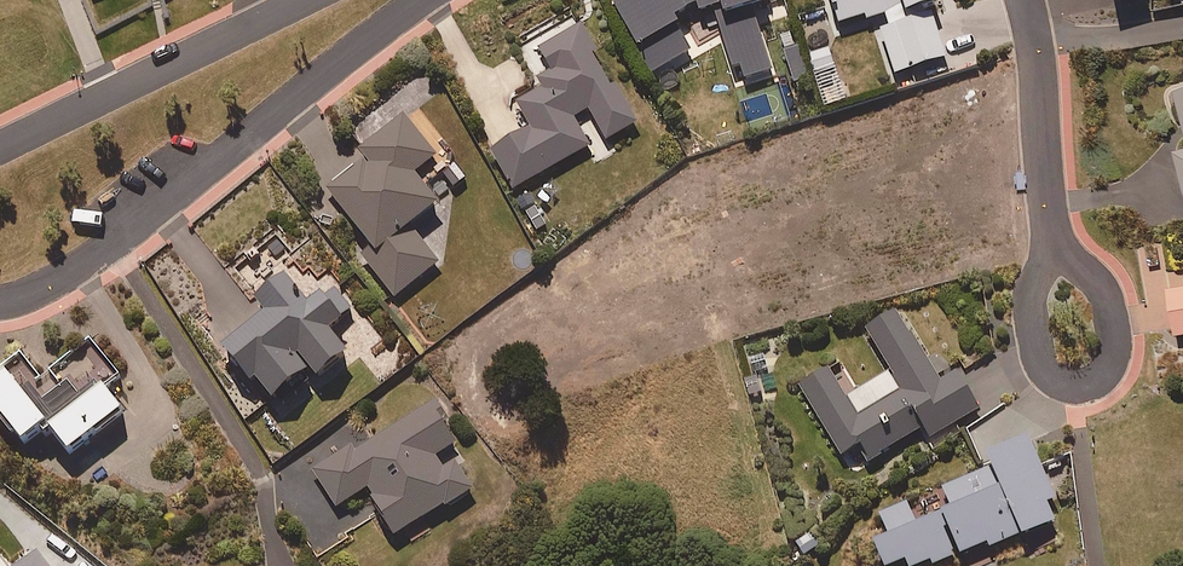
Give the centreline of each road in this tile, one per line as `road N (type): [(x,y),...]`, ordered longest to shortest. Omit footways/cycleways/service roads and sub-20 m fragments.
road 1 (residential): [(0,301),(54,283),(115,245),(421,0)]
road 2 (residential): [(1051,232),(1100,283),(1110,308),(1109,360),(1098,377),(1076,385),(1054,379),(1039,359),(1030,322),(1031,293),(1047,259)]
road 3 (residential): [(302,0),(0,148)]
road 4 (residential): [(1025,0),(1051,232)]

